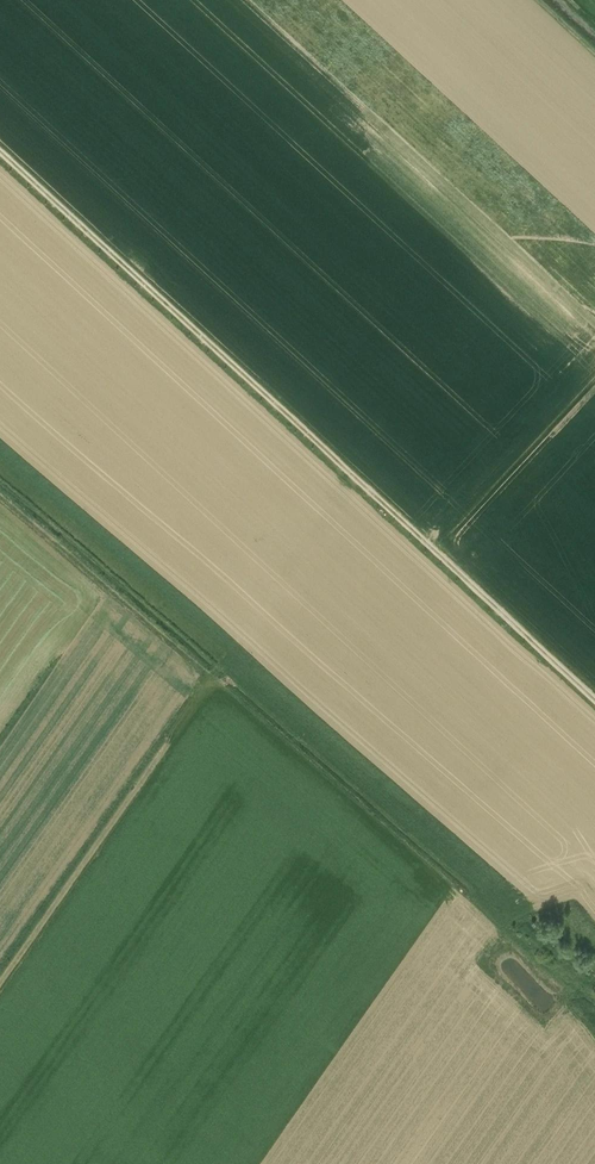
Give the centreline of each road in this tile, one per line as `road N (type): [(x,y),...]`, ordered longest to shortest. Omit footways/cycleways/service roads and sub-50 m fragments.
road 1 (track): [(0,152),(355,478),(0,984)]
road 2 (track): [(594,699),(355,478)]

